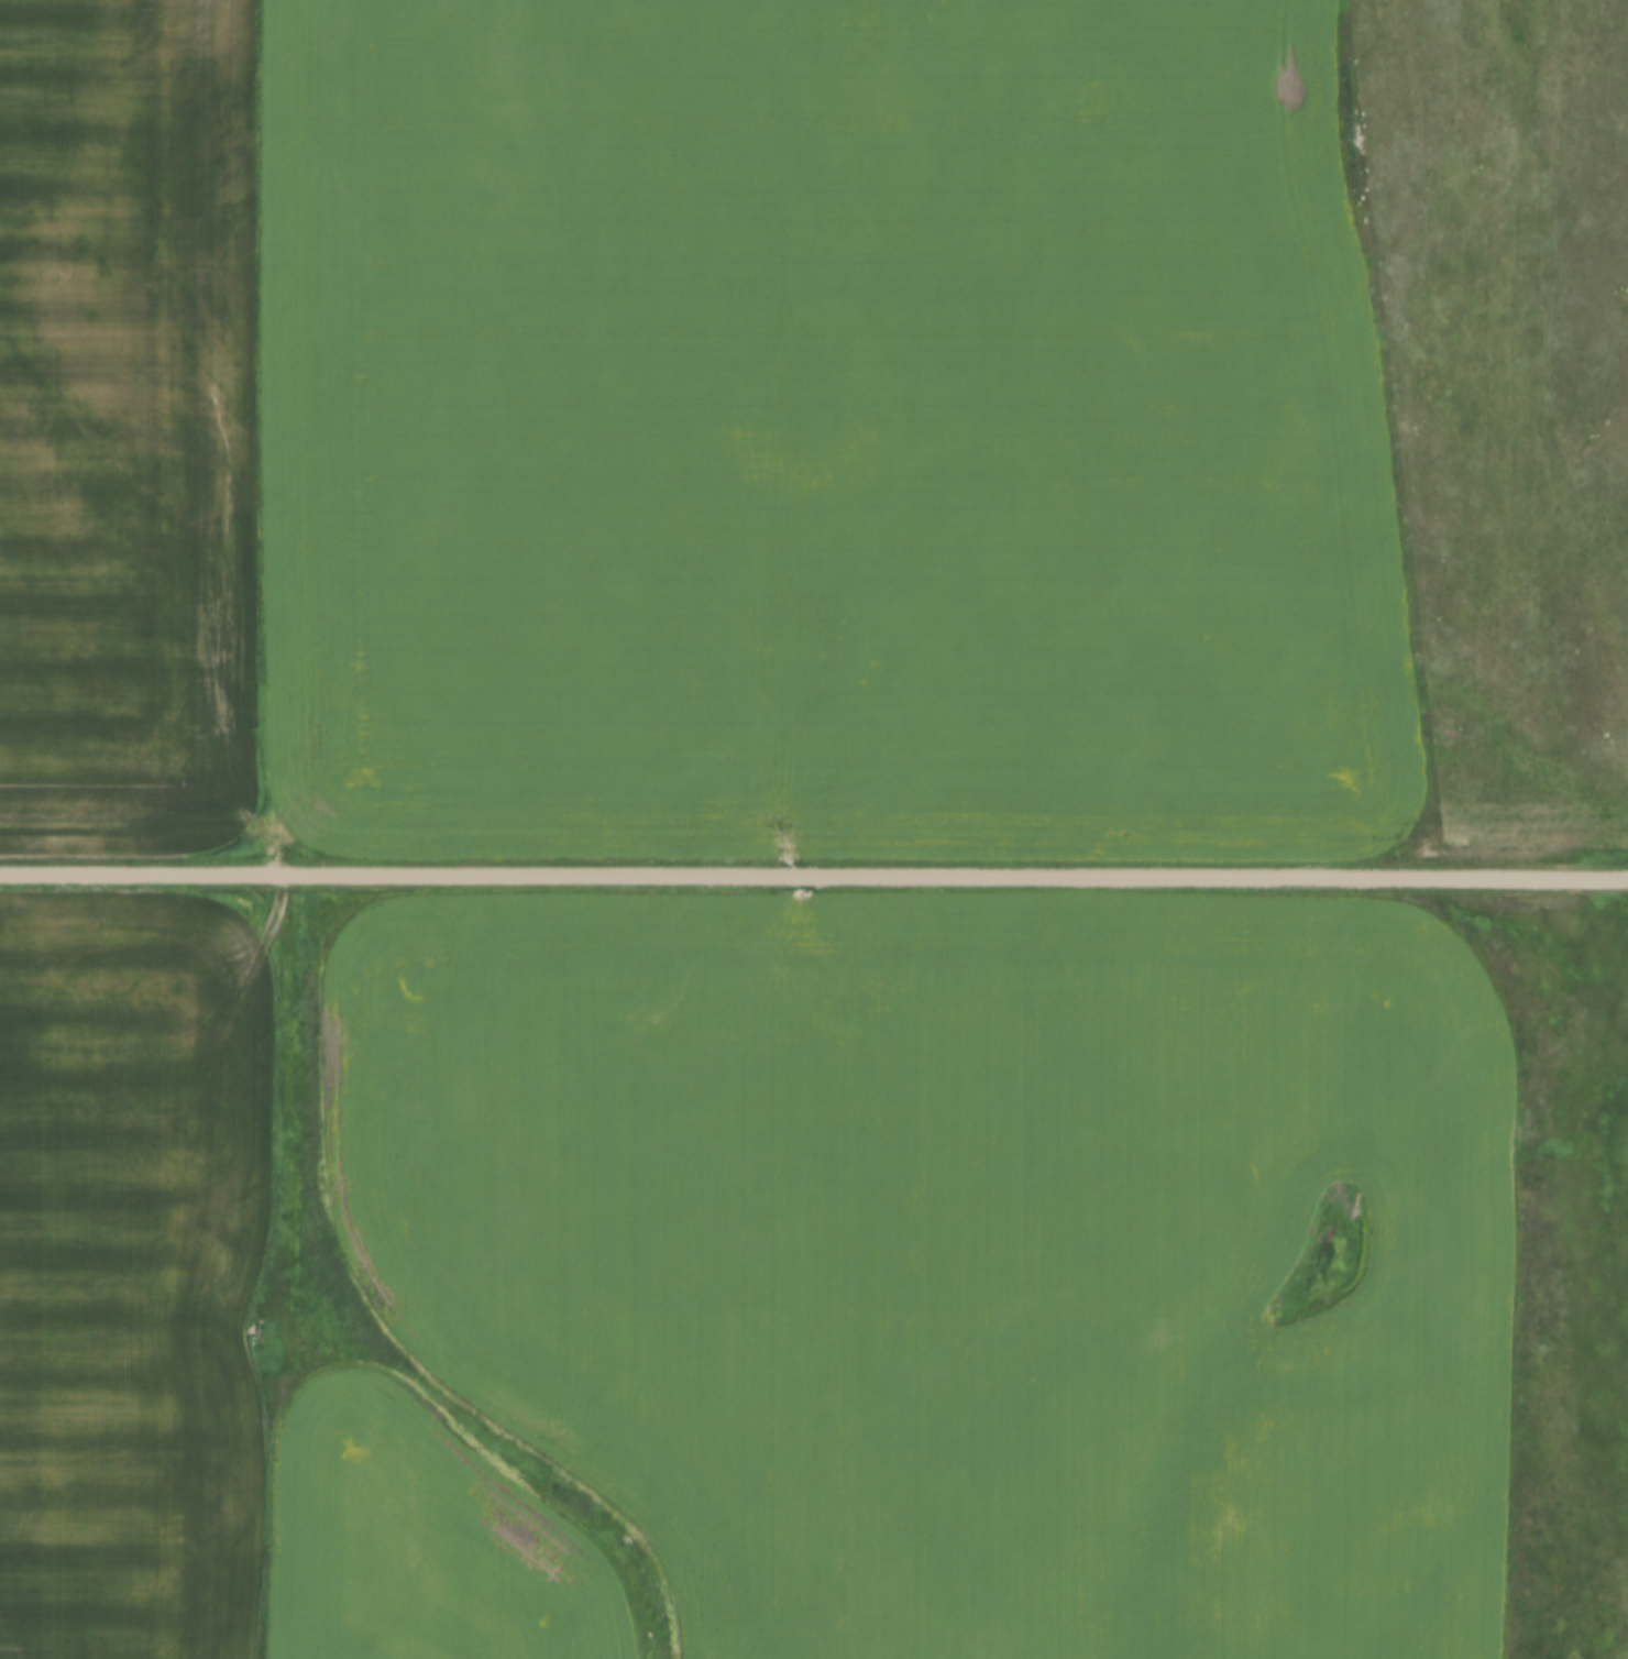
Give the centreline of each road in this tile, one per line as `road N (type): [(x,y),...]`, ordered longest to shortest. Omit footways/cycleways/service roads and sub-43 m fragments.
road 1 (residential): [(0,874),(1627,880)]
road 2 (residential): [(284,875),(294,1314),(275,1486),(274,1658)]

